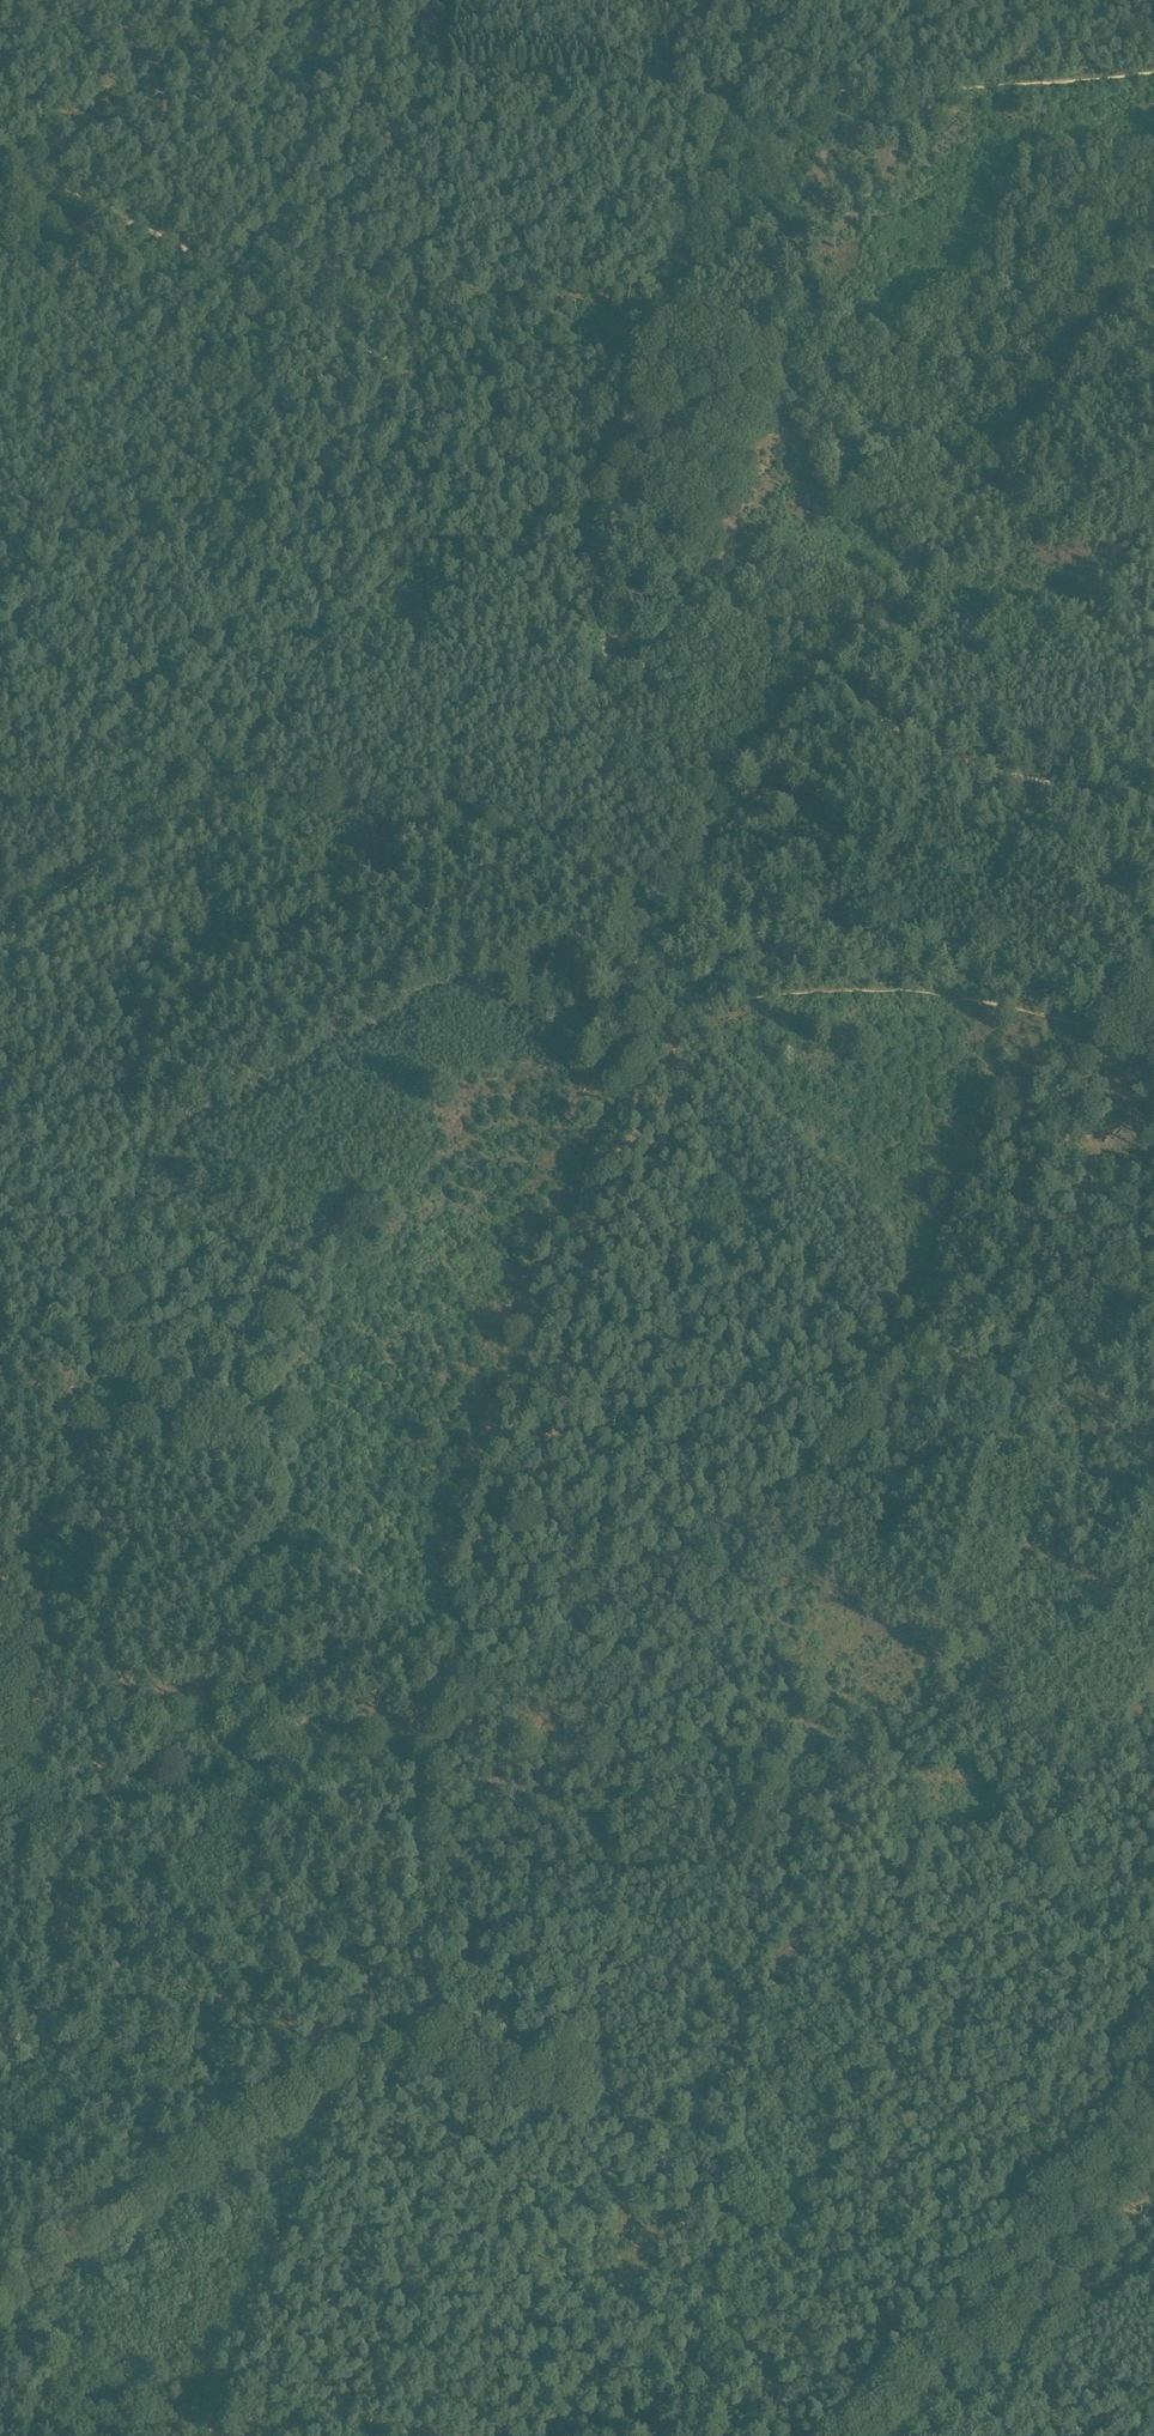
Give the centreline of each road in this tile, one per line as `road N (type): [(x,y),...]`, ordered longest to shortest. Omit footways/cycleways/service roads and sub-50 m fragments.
road 1 (track): [(1153,811),(990,769),(914,740),(371,348),(70,189)]
road 2 (track): [(666,872),(287,785),(0,778)]
road 3 (track): [(0,1315),(116,1356),(459,1651)]
road 4 (track): [(1153,1026),(1138,1026),(1106,980),(666,872)]
road 5 (track): [(1153,2141),(994,2297),(957,2349),(864,2435)]

